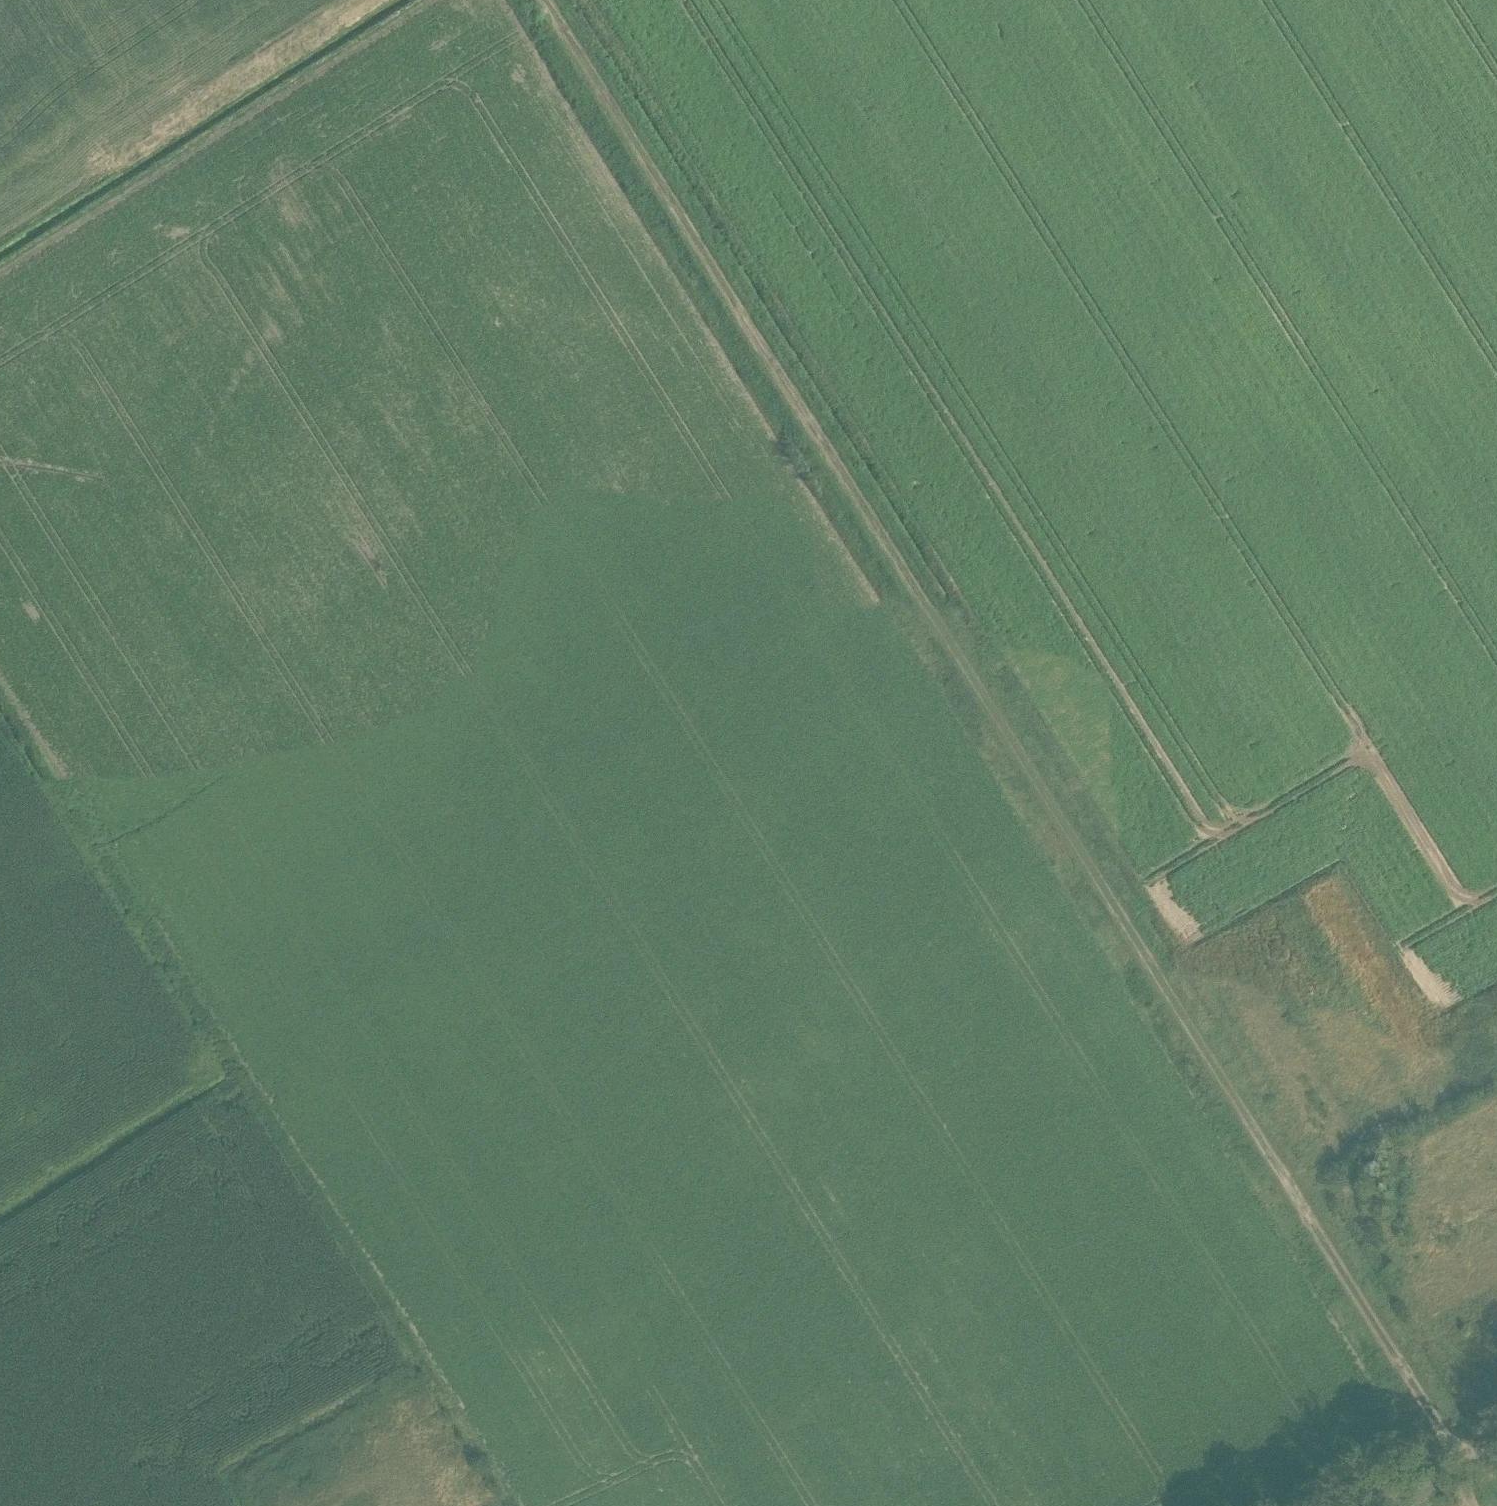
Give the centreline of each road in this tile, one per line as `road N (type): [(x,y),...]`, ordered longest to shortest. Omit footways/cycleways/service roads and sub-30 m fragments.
road 1 (unclassified): [(1451,1481),(538,0)]

